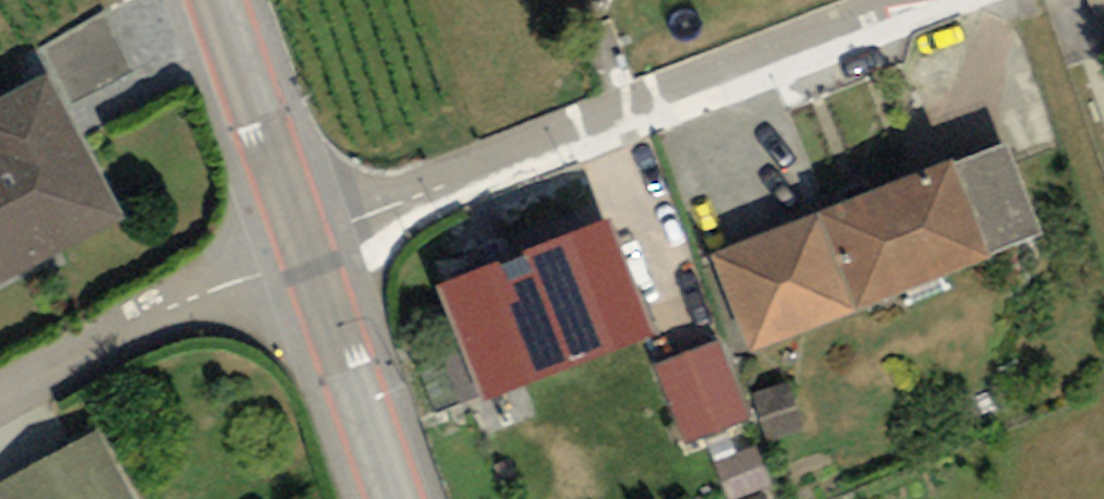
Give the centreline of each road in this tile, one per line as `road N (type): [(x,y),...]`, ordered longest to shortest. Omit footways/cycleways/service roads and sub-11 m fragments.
road 1 (unclassified): [(307,250),(940,0)]
road 2 (residential): [(307,250),(0,402)]
road 3 (secondary): [(307,250),(220,0)]
road 4 (secondary): [(395,498),(307,250)]

